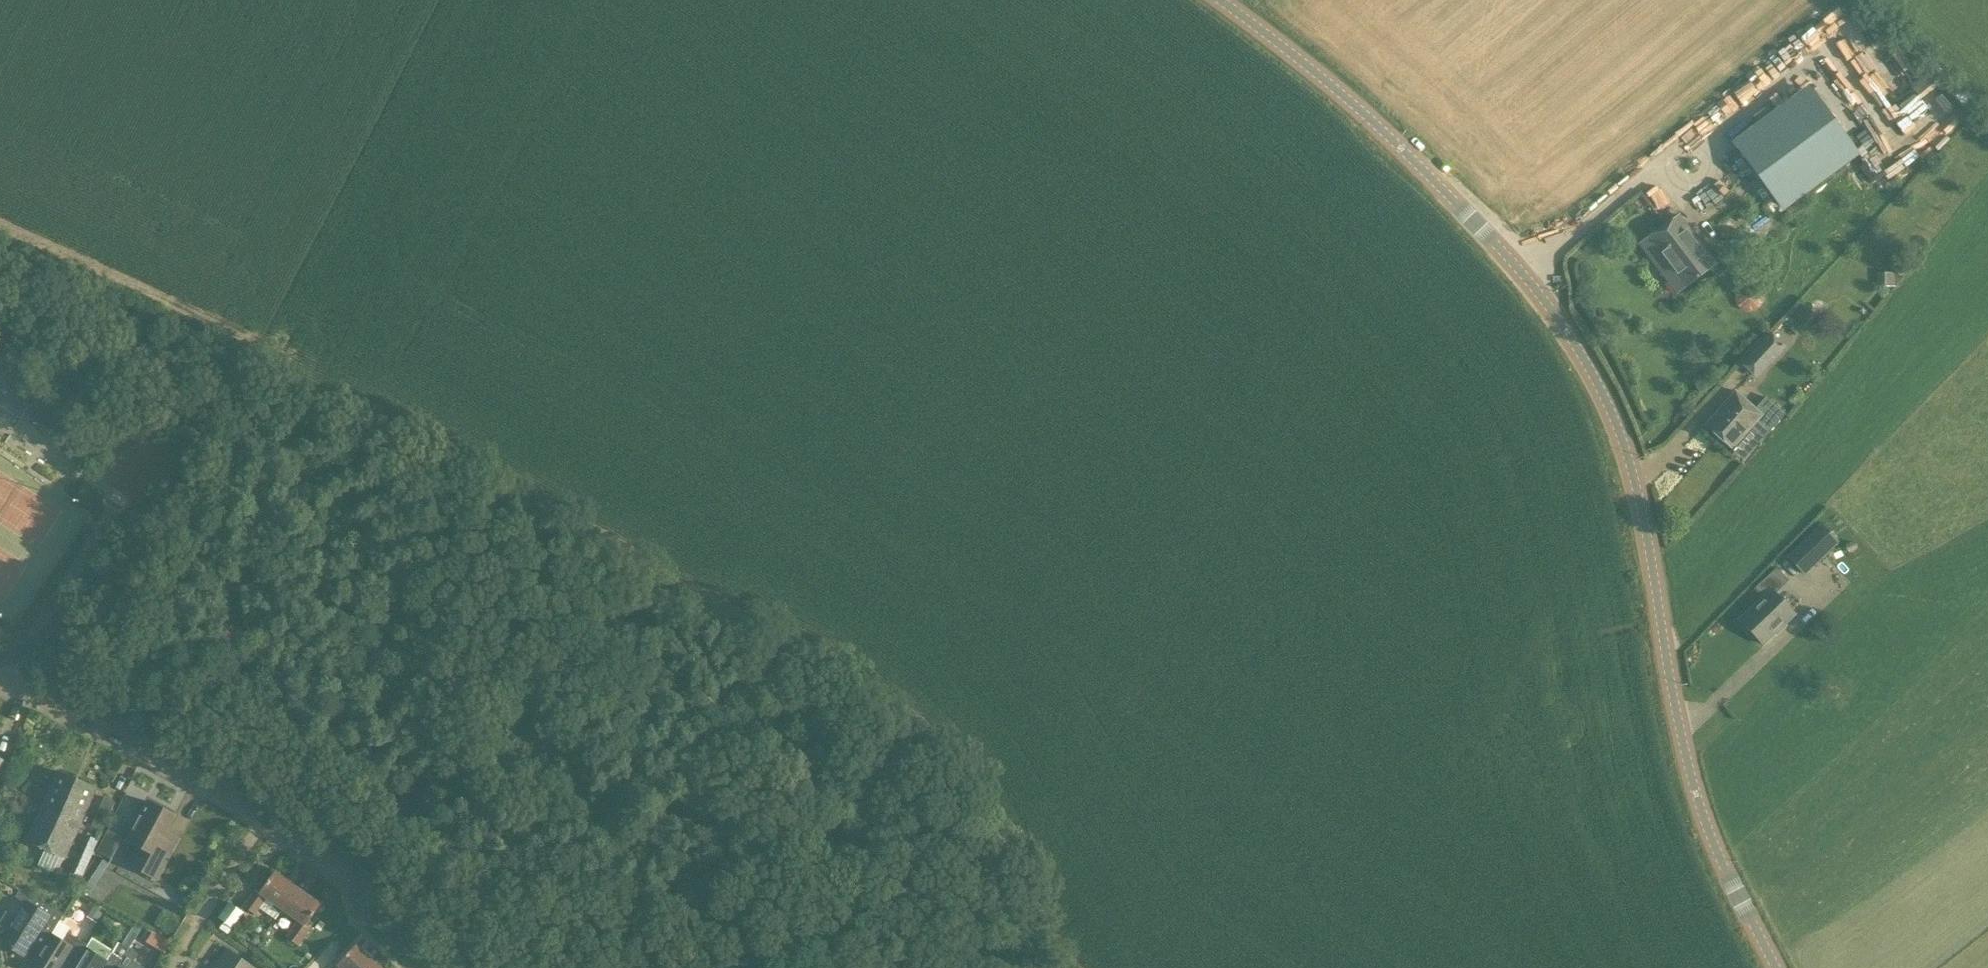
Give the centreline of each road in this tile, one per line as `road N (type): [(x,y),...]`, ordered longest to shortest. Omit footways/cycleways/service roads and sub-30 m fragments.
road 1 (unclassified): [(1772,967),(1709,841),(1629,443),(1590,363),(1548,297),(1489,236),(1350,106),(1219,0)]
road 2 (residential): [(261,814),(0,680)]
road 3 (residential): [(454,967),(352,875),(261,814)]
road 4 (residential): [(174,967),(261,814)]

